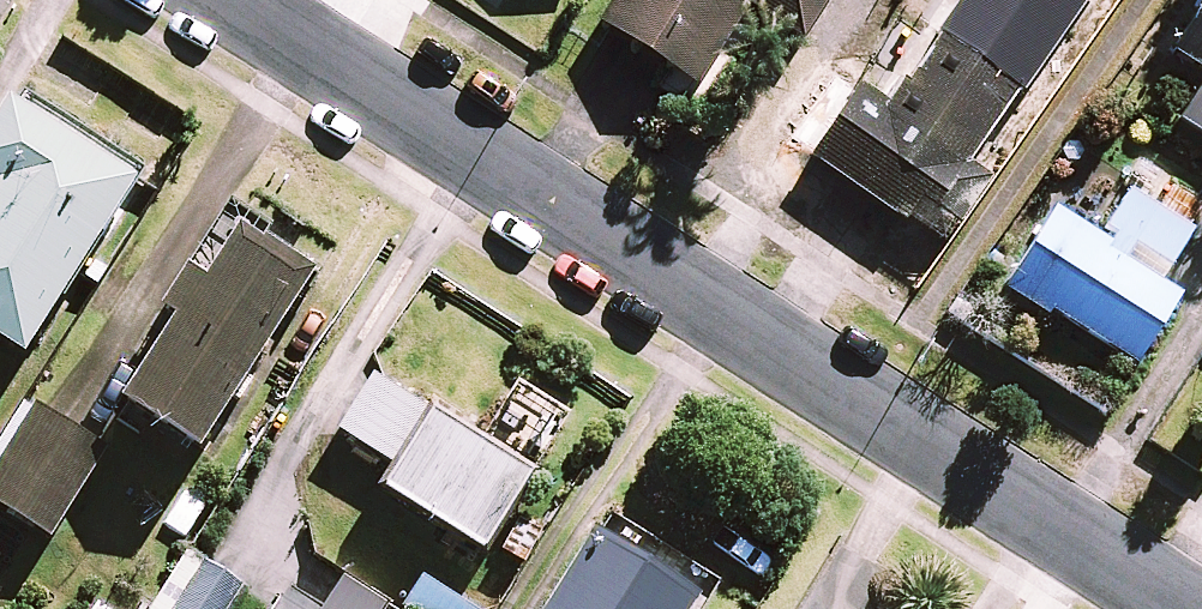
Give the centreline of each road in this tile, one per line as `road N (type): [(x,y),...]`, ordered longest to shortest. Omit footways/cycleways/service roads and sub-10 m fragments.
road 1 (residential): [(227,0),(1184,608)]

